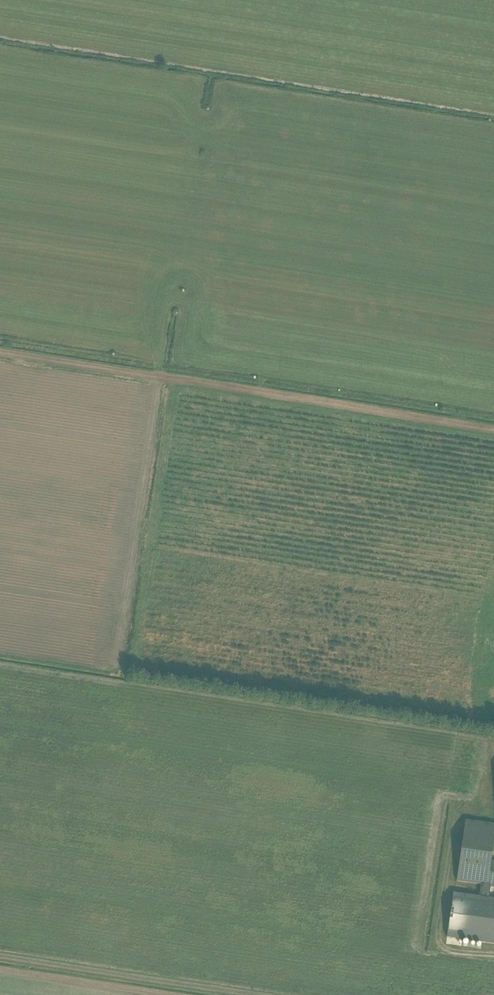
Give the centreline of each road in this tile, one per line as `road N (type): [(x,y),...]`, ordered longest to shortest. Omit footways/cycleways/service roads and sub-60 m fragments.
road 1 (track): [(493,431),(0,353)]
road 2 (track): [(223,994),(0,964)]

